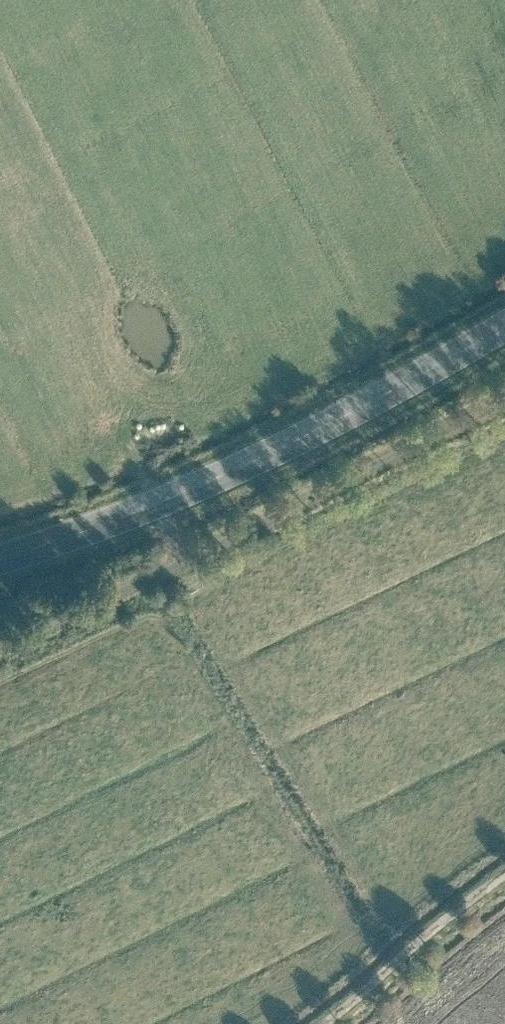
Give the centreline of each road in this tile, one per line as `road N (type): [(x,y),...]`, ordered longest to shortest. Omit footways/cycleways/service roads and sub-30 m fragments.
road 1 (secondary): [(0,558),(180,494),(504,328)]
road 2 (track): [(330,1023),(504,877)]

